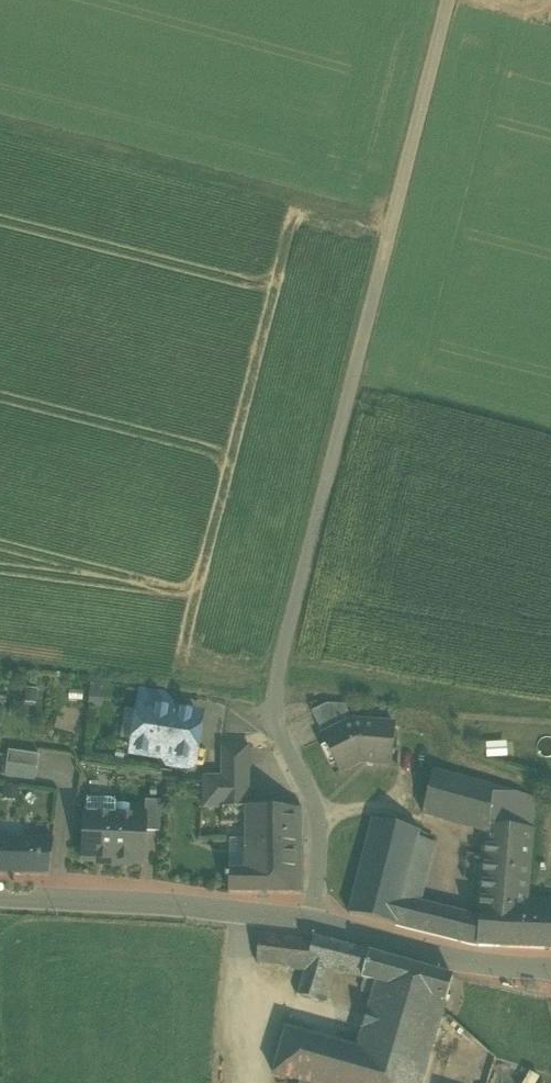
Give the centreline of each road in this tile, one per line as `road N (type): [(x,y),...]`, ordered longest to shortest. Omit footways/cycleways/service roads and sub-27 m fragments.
road 1 (track): [(274,723),(269,699),(448,0)]
road 2 (residential): [(312,922),(0,897)]
road 3 (residential): [(312,922),(315,808),(274,723),(225,724)]
road 4 (residential): [(550,968),(483,965),(312,922)]

